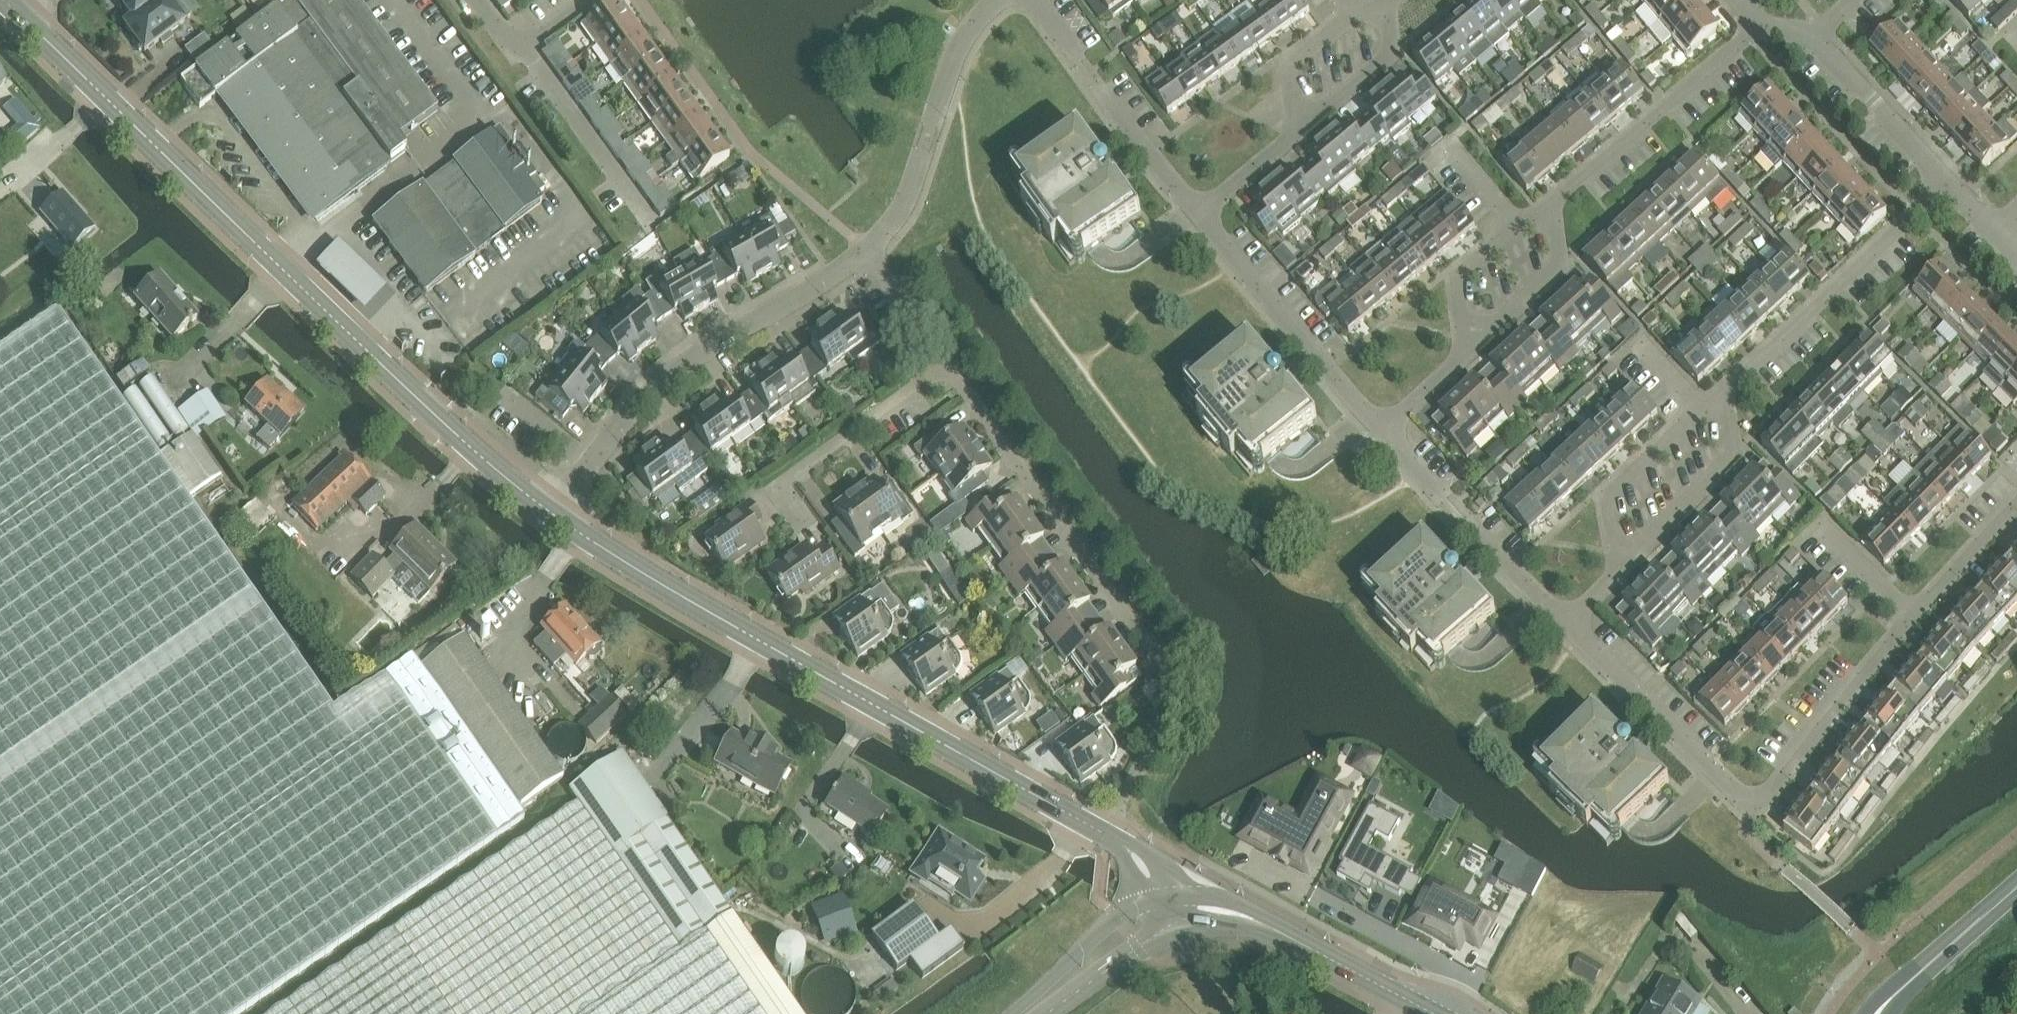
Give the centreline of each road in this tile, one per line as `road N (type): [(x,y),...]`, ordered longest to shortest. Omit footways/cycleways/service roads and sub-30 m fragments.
road 1 (tertiary): [(555,519),(454,435),(9,11)]
road 2 (tertiary): [(1102,833),(555,519)]
road 3 (residential): [(1102,833),(1189,702),(946,363)]
road 4 (residential): [(555,519),(658,387),(870,255)]
road 5 (residential): [(1747,797),(1771,792),(1911,617),(2016,503)]
road 6 (residential): [(1725,389),(1952,177)]
road 7 (residential): [(870,255),(900,219),(971,26),(1004,0)]
road 8 (secondary): [(1168,914),(1200,907),(1264,923),(1433,1013)]
road 9 (residential): [(1382,432),(1197,212)]
road 10 (residential): [(1552,201),(1770,27)]
road 11 (residential): [(1197,212),(1034,0)]
road 12 (residential): [(1568,623),(1382,432)]
road 13 (residential): [(796,522),(772,491),(946,363)]
road 14 (residential): [(1747,797),(1568,623)]
road 15 (residential): [(1618,572),(1606,500),(1725,389)]
road 16 (residential): [(1618,572),(1730,457),(1725,389)]
road 17 (residential): [(646,218),(519,51)]
road 18 (residential): [(1469,353),(1458,279),(1552,201)]
road 19 (secondary): [(1168,914),(1117,919),(1009,1013)]
road 20 (residential): [(1469,353),(1561,271),(1552,201)]
road 21 (residential): [(1952,177),(1820,40)]
road 22 (residential): [(1292,135),(1290,63),(1352,13),(1387,5)]
road 23 (residential): [(1292,135),(1389,54),(1387,5)]
road 24 (secondary): [(1051,1013),(1141,945),(1168,914)]
road 25 (secondary): [(1908,984),(2016,890)]
road 26 (residential): [(946,363),(870,255)]
road 27 (residential): [(1197,212),(1292,135)]

